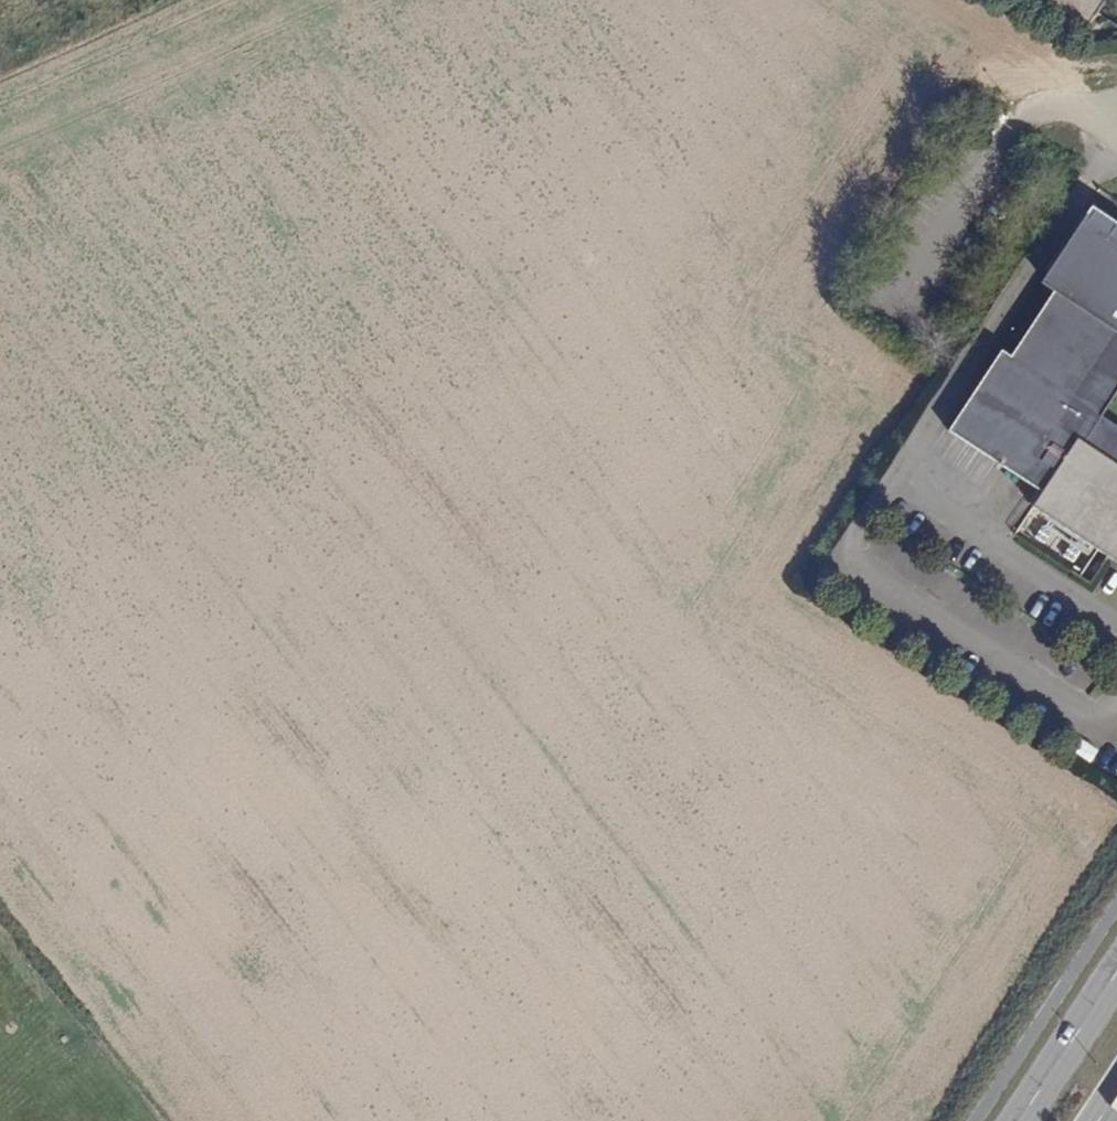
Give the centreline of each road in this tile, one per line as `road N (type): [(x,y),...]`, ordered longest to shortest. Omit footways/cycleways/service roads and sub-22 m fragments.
road 1 (secondary): [(1116,965),(1014,1120)]

